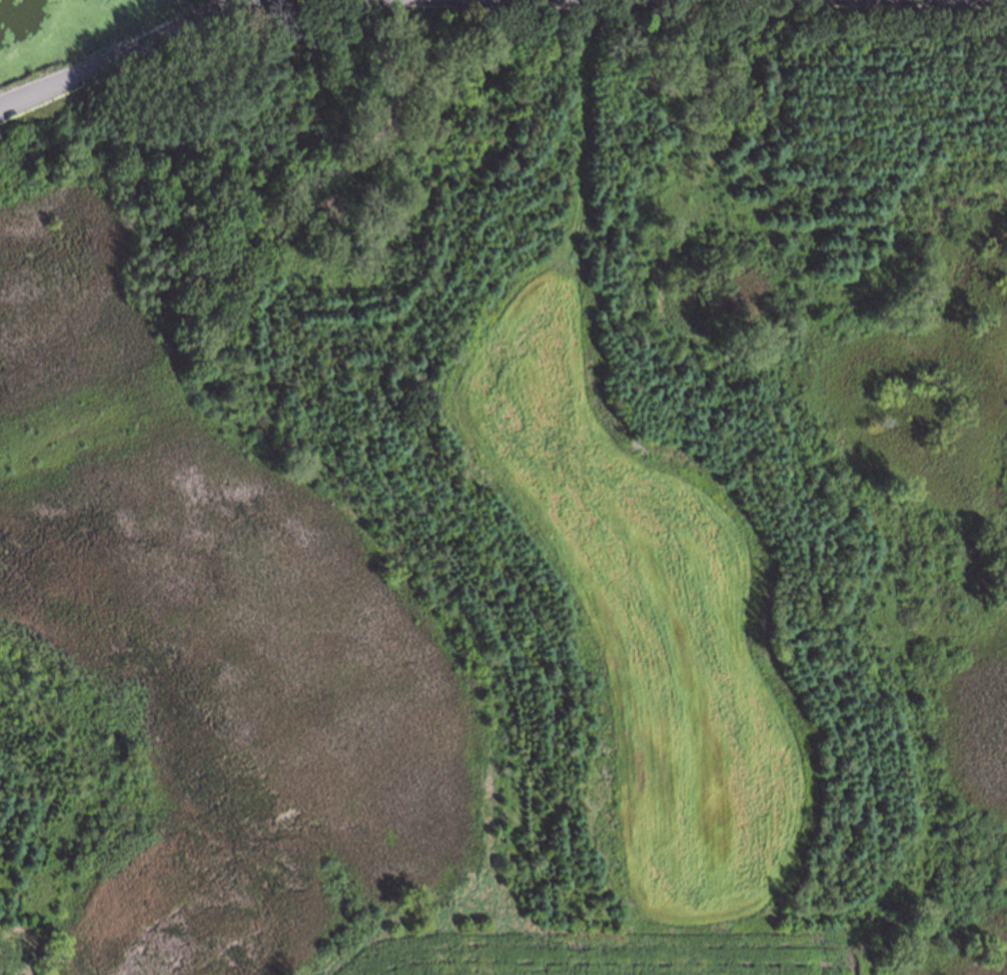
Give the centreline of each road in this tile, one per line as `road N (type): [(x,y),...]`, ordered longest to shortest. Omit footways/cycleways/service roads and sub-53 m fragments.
road 1 (residential): [(0,109),(209,21)]

